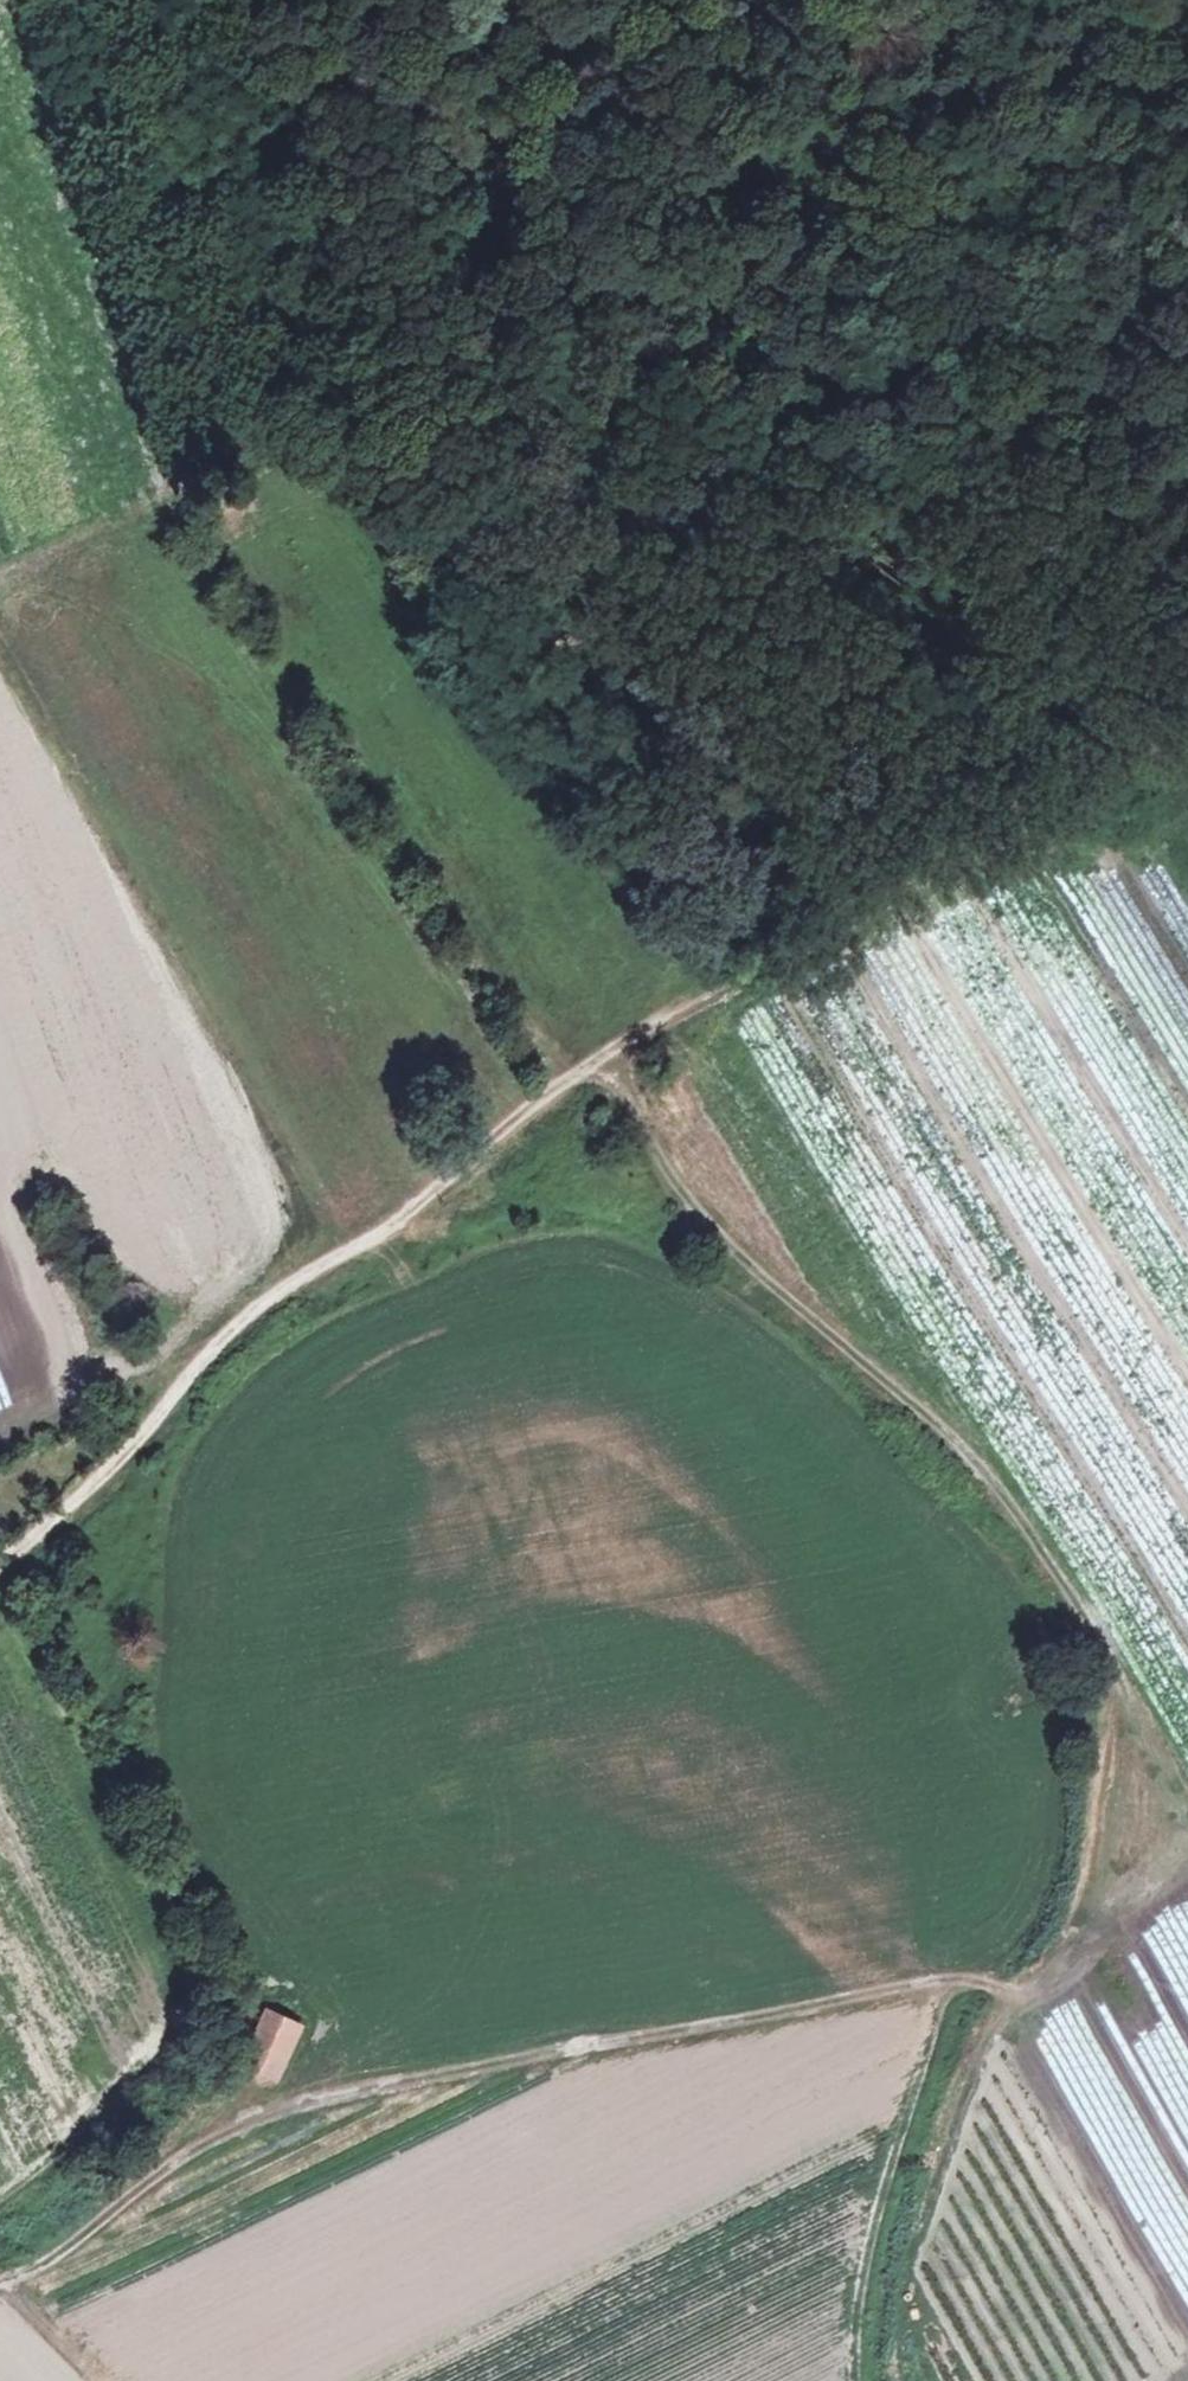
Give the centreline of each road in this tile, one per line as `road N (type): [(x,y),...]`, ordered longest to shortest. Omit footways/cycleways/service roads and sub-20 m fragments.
road 1 (track): [(1033,1992),(1015,1996),(980,1980),(958,1981),(260,2109),(216,2128),(83,2228),(0,2271)]
road 2 (track): [(0,1565),(105,1476),(224,1338),(294,1285),(402,1221),(617,1046),(756,963)]

